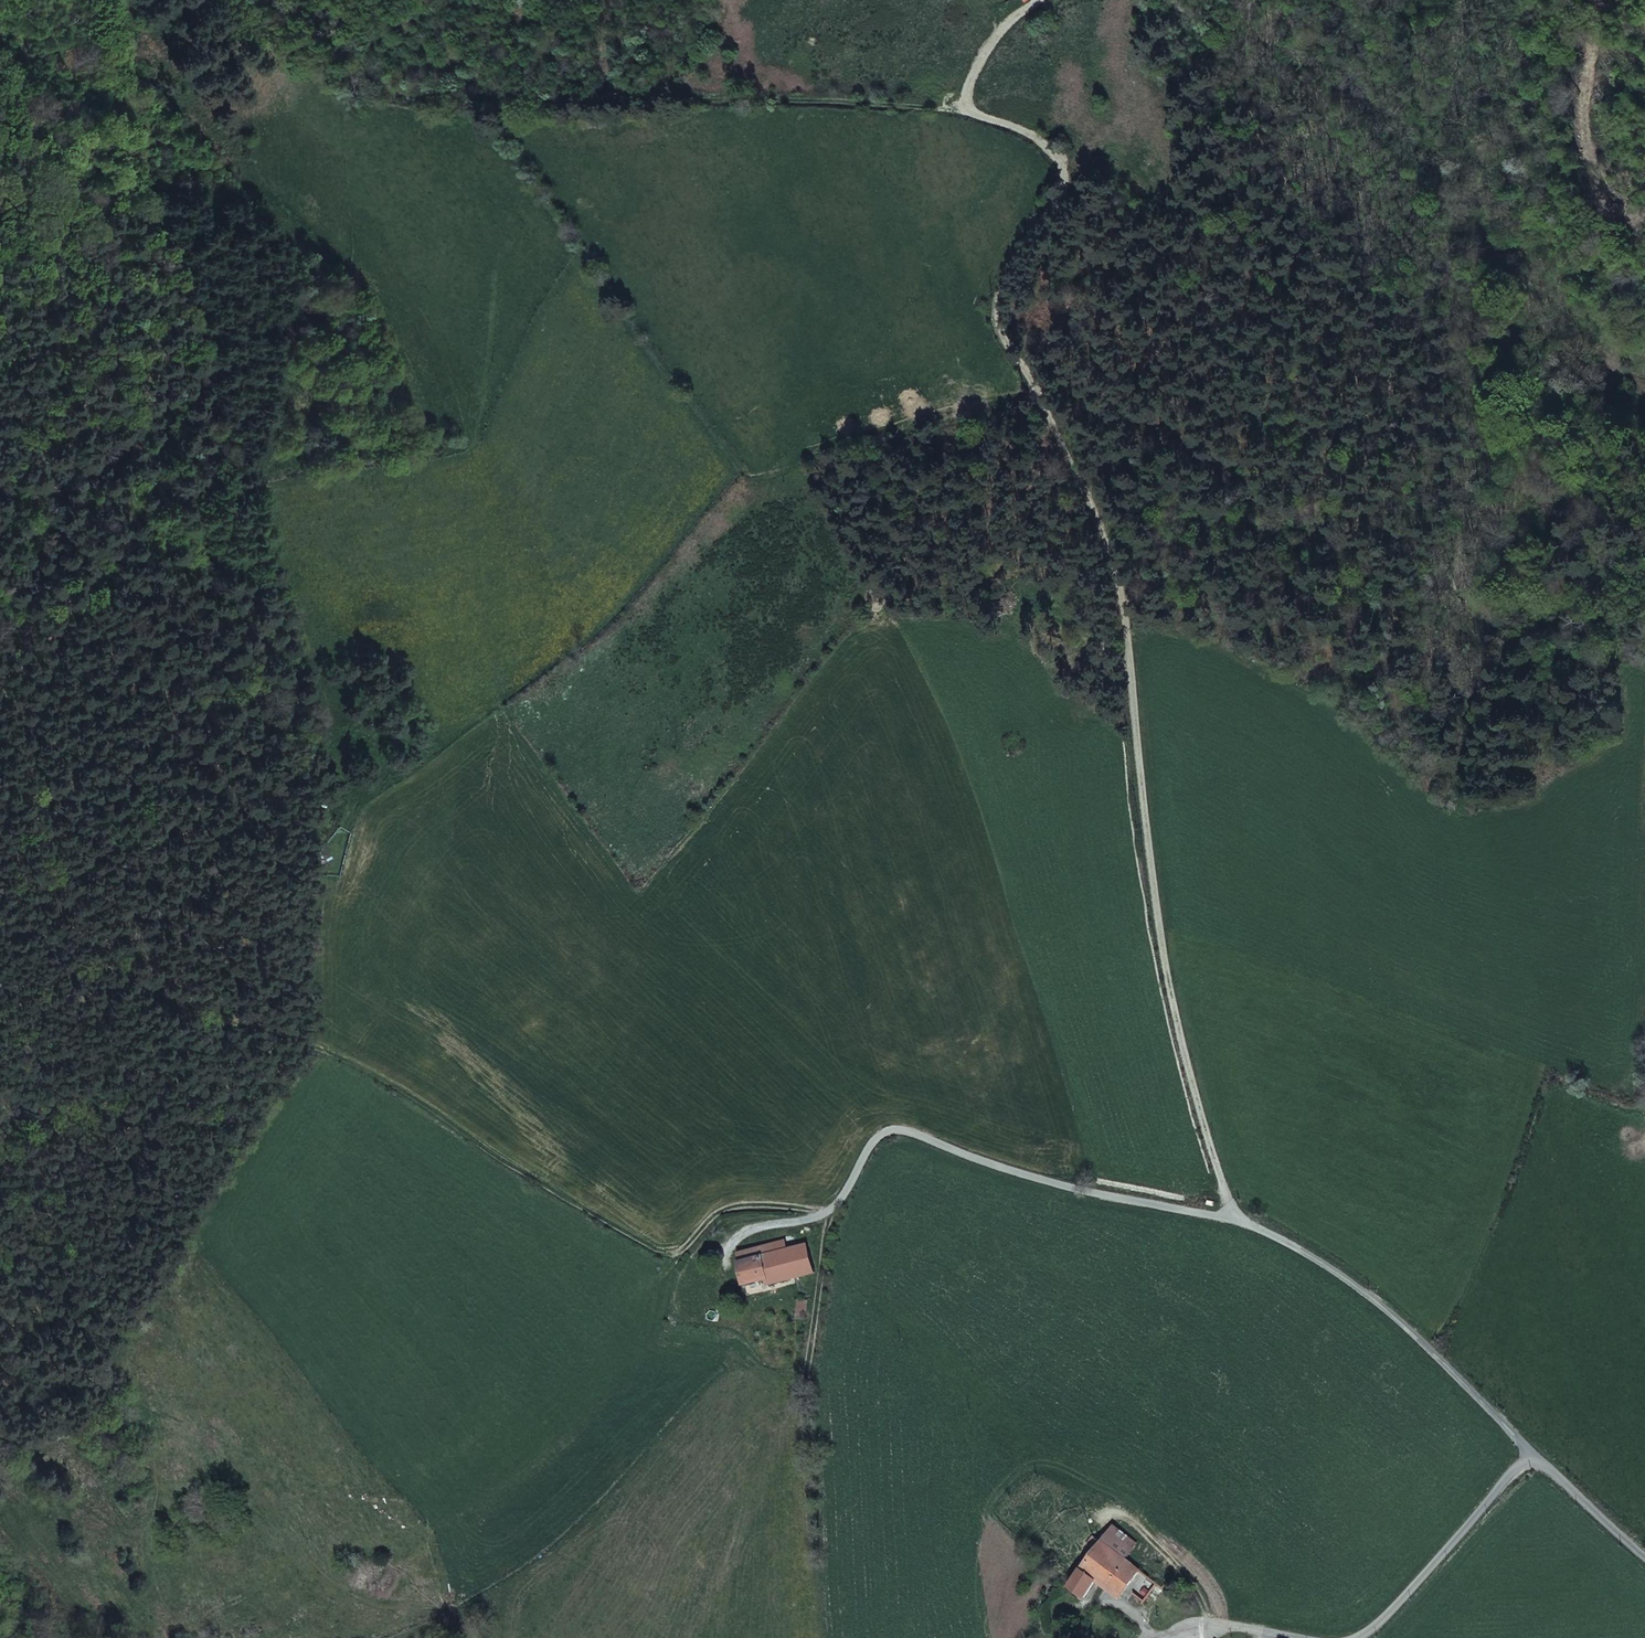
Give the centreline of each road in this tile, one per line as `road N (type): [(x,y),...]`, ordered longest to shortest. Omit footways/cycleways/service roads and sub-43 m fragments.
road 1 (unclassified): [(1236,1213),(1160,981),(1118,588),(1056,426),(1003,330),(1008,286),(1067,206),(1071,183),(1037,140),(972,114),(978,83),(1011,31),(1049,0)]
road 2 (track): [(0,685),(23,730),(91,931),(519,1178),(664,1247),(749,1215),(825,1207)]
road 3 (unclassified): [(1236,1213),(1382,1311),(1524,1455),(1644,1551)]
road 4 (unclassified): [(825,1207),(884,1130),(905,1129),(1113,1195),(1236,1213)]
road 5 (track): [(972,114),(638,99),(597,23),(599,0)]

